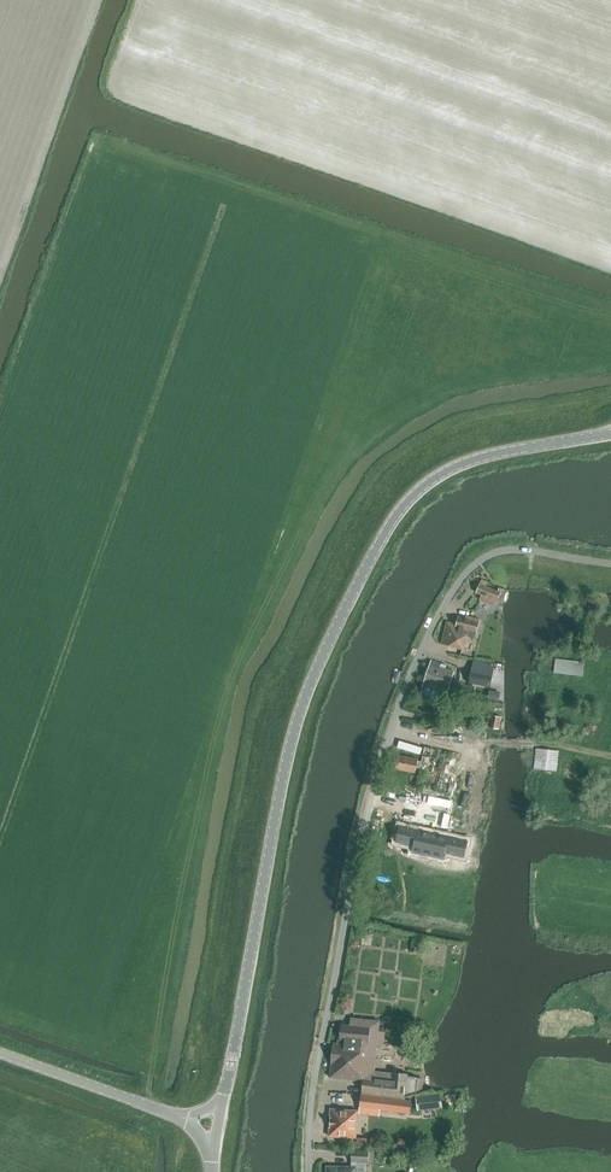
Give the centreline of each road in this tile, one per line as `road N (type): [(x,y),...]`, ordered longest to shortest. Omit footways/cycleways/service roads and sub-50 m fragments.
road 1 (tertiary): [(610,436),(452,468),(423,486),(387,530),(298,715),(217,1127)]
road 2 (unclassified): [(309,1171),(346,911),(382,756),(435,626),(471,567),(491,553),(610,564)]
road 3 (tertiary): [(217,1127),(0,1054)]

